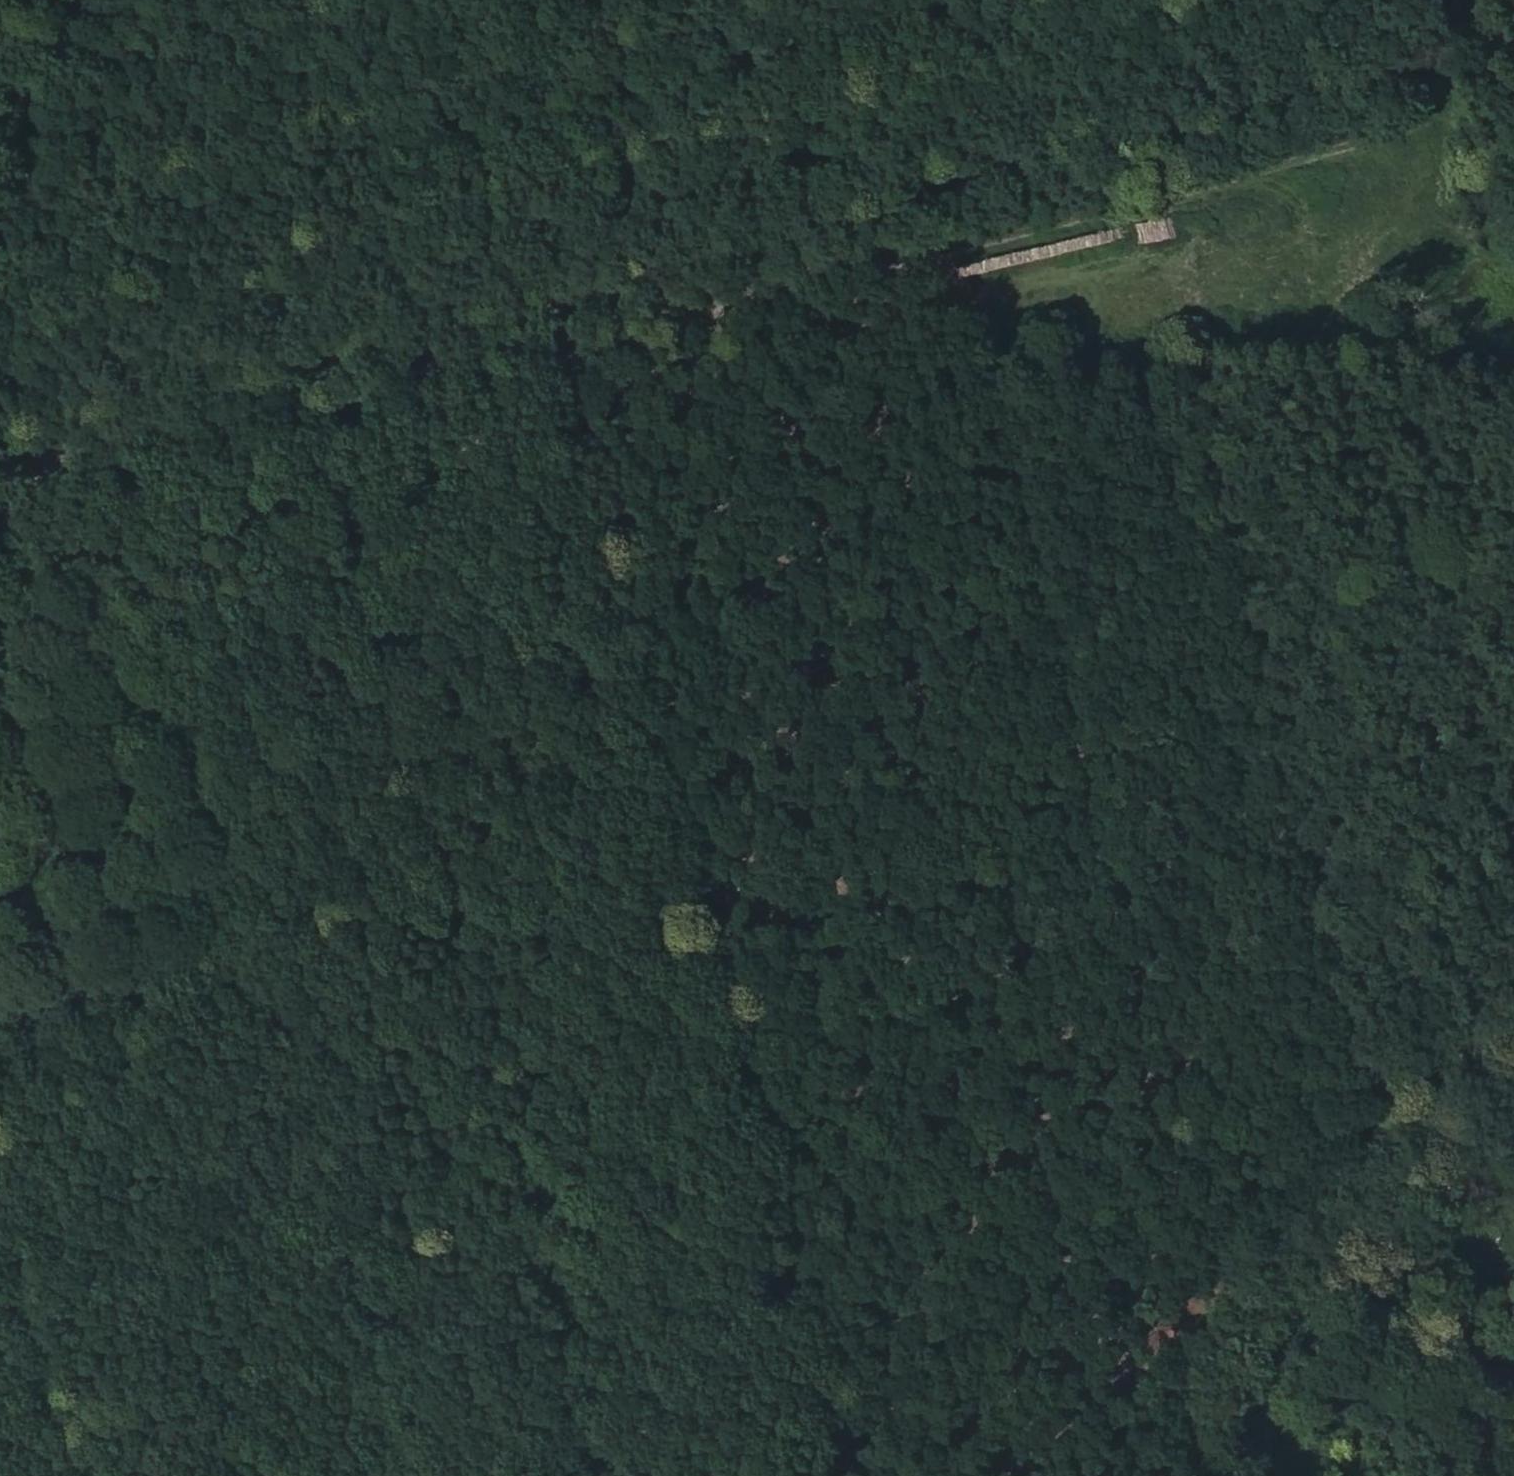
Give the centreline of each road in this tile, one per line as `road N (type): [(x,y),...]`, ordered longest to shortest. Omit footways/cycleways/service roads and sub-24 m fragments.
road 1 (track): [(0,507),(1354,141),(1412,116),(1440,53),(1448,0)]

